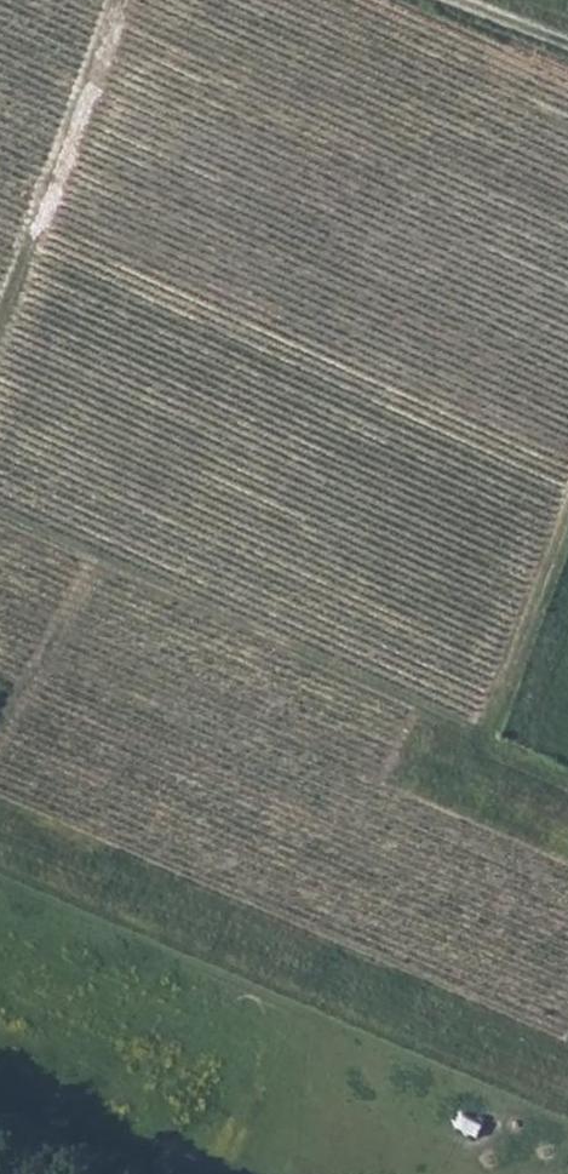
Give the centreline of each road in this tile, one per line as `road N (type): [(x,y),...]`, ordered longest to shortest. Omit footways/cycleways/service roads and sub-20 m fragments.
road 1 (track): [(567,506),(484,740),(95,572),(0,719)]

